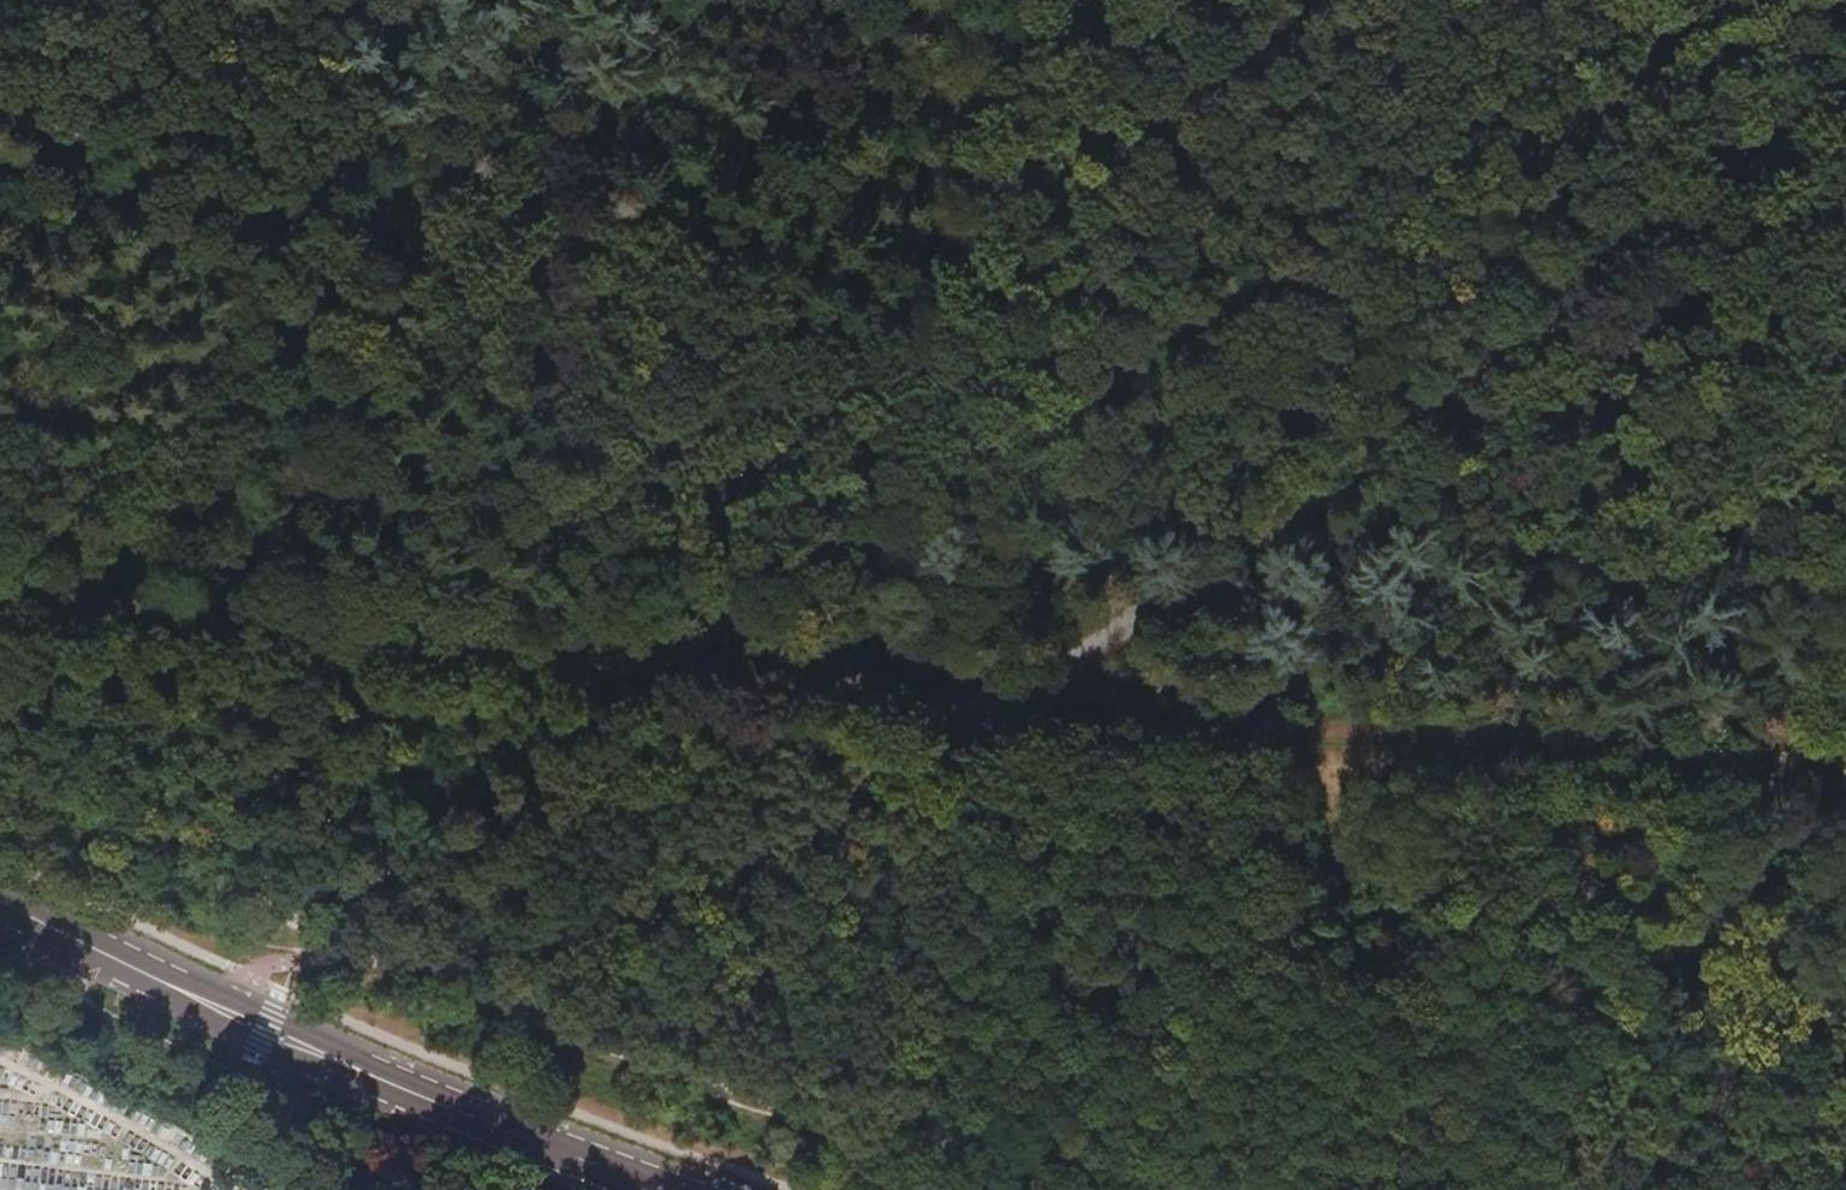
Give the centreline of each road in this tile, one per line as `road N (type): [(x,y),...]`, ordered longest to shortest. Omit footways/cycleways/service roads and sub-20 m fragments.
road 1 (tertiary): [(673,1189),(269,1030),(0,898)]

